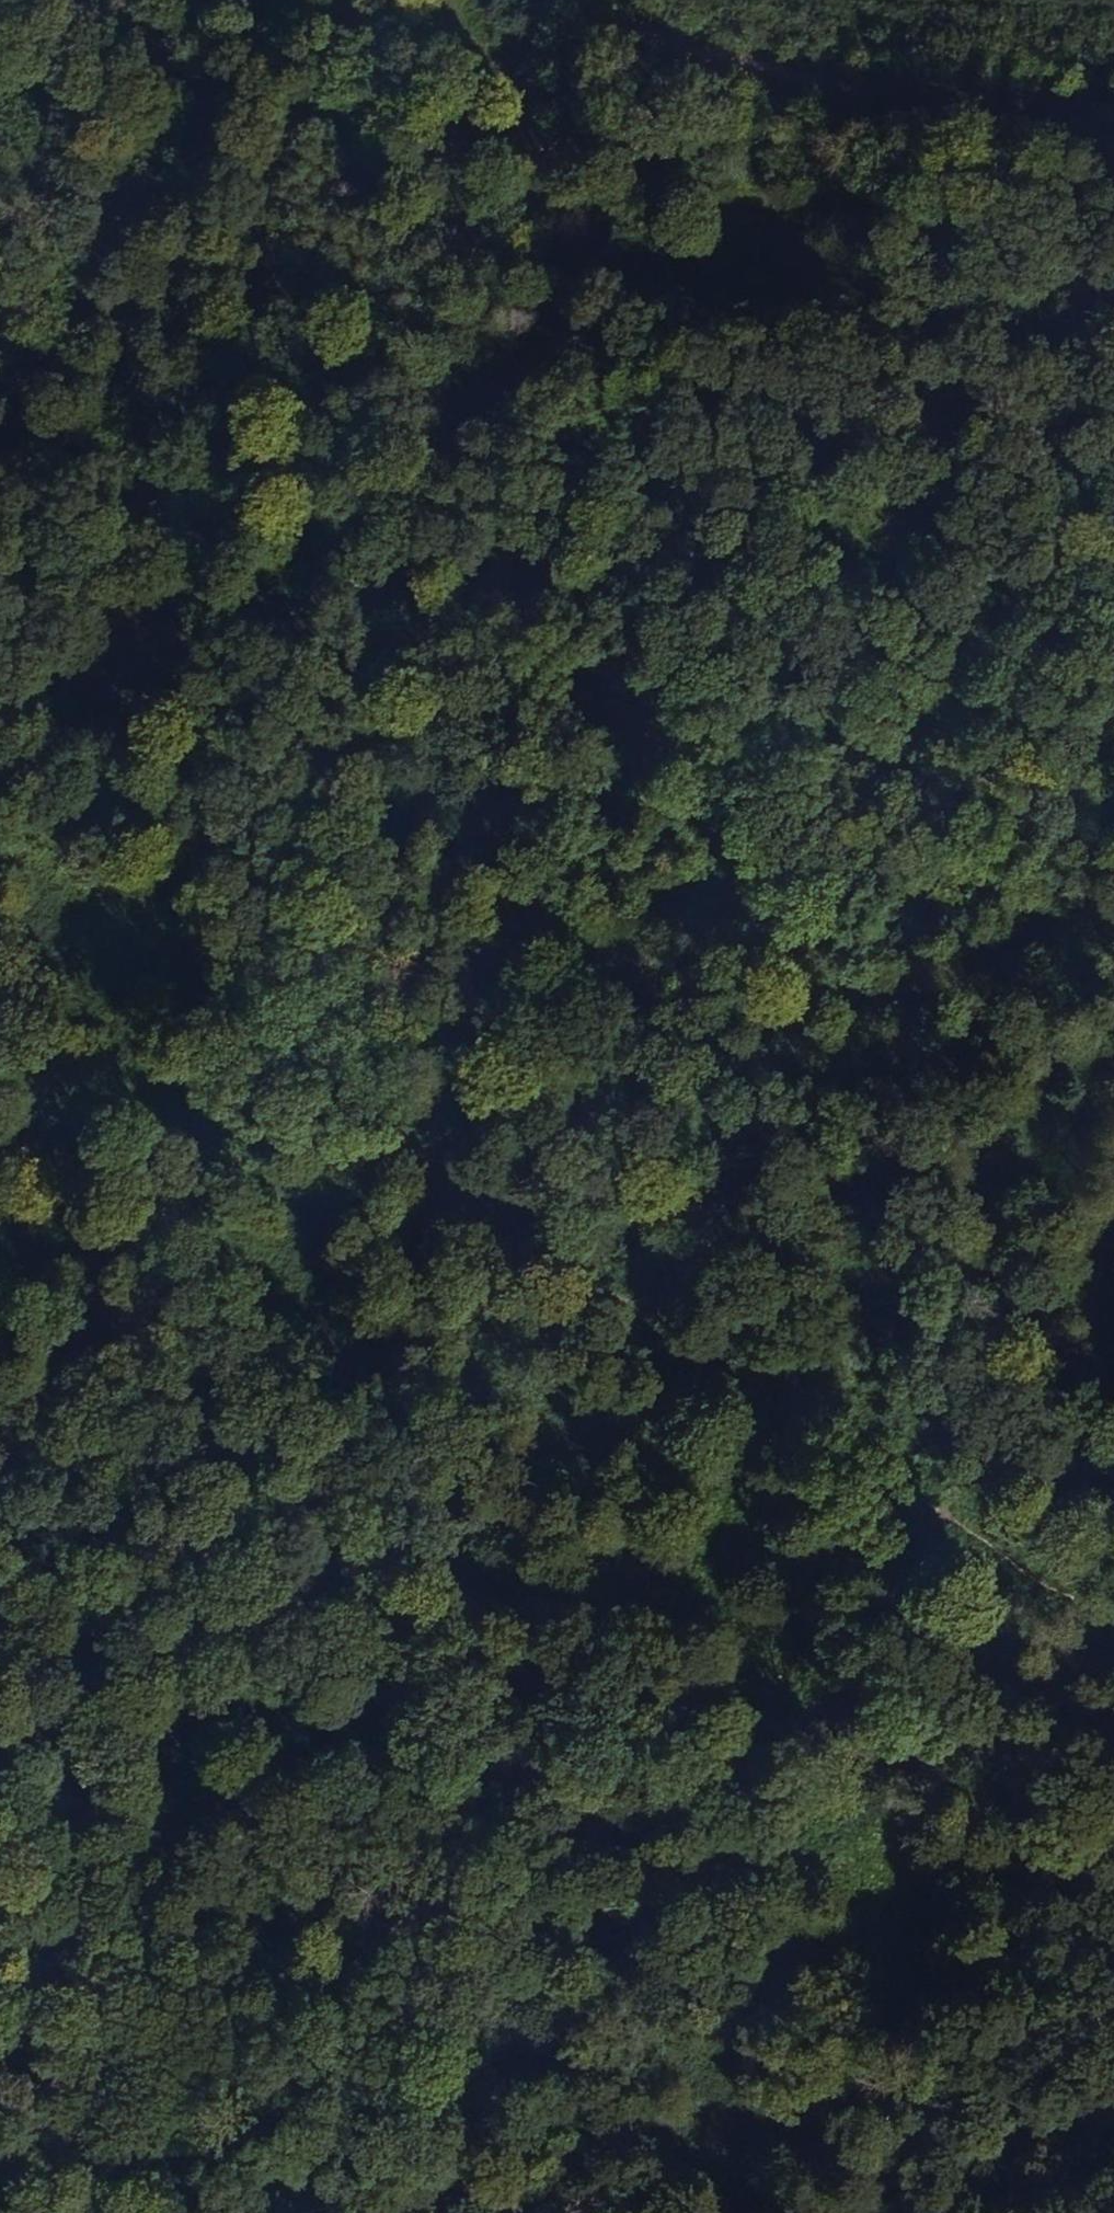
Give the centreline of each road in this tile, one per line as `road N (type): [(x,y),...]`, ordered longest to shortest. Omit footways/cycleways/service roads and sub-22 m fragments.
road 1 (track): [(553,0),(616,34),(932,107),(1113,115)]
road 2 (track): [(0,1790),(187,2212)]

